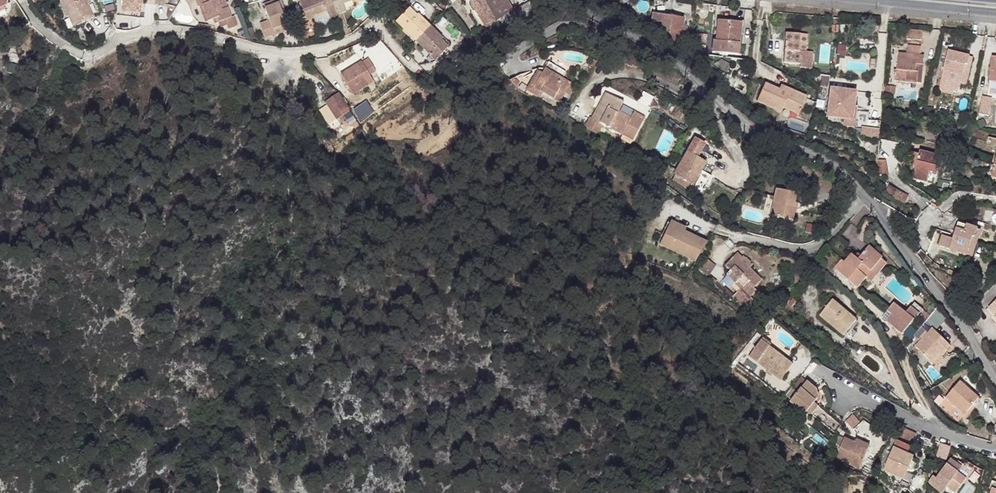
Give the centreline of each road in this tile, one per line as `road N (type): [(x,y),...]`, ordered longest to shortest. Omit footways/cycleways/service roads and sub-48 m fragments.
road 1 (residential): [(995,384),(962,312),(816,152),(725,110),(667,62),(563,0)]
road 2 (residential): [(383,0),(374,24),(318,49),(274,53),(183,31),(127,39),(97,58)]
road 3 (residential): [(995,452),(806,371)]
road 4 (secondary): [(865,0),(995,12)]

